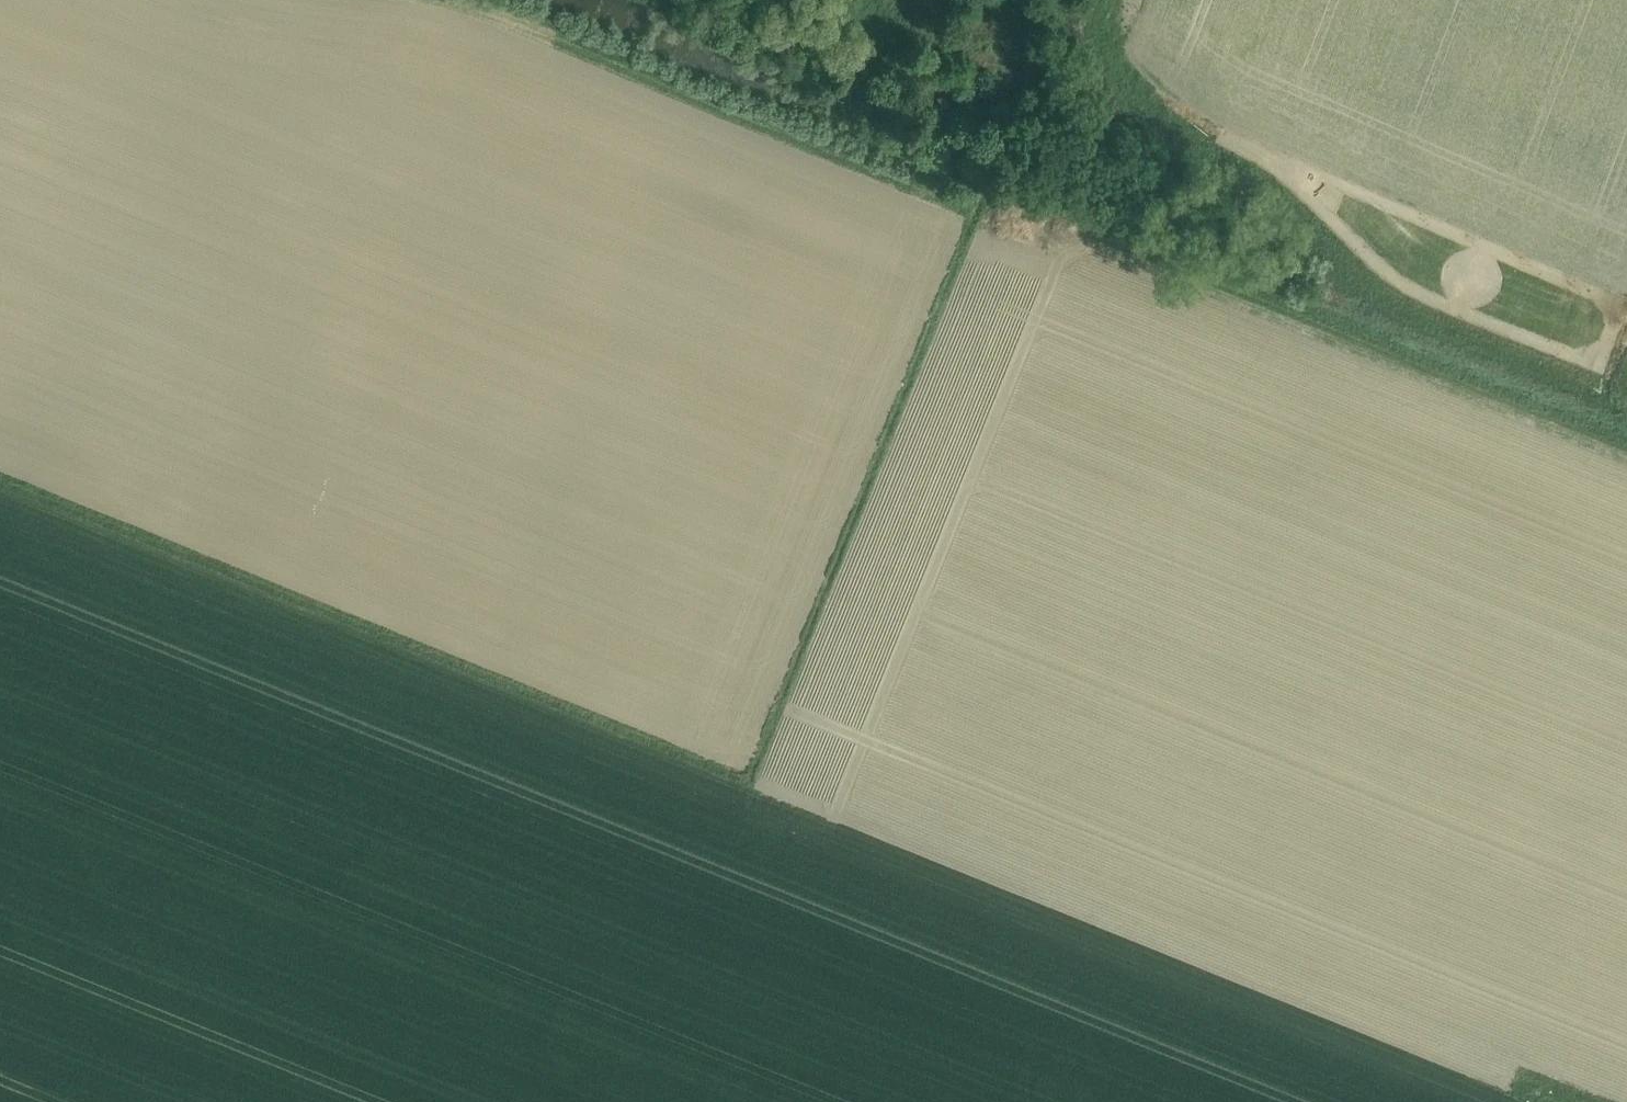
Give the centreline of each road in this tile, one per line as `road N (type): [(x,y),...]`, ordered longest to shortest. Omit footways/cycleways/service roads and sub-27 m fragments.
road 1 (track): [(1009,0),(1006,101),(970,178),(935,194),(491,17),(415,0)]
road 2 (track): [(1626,464),(1063,227)]

